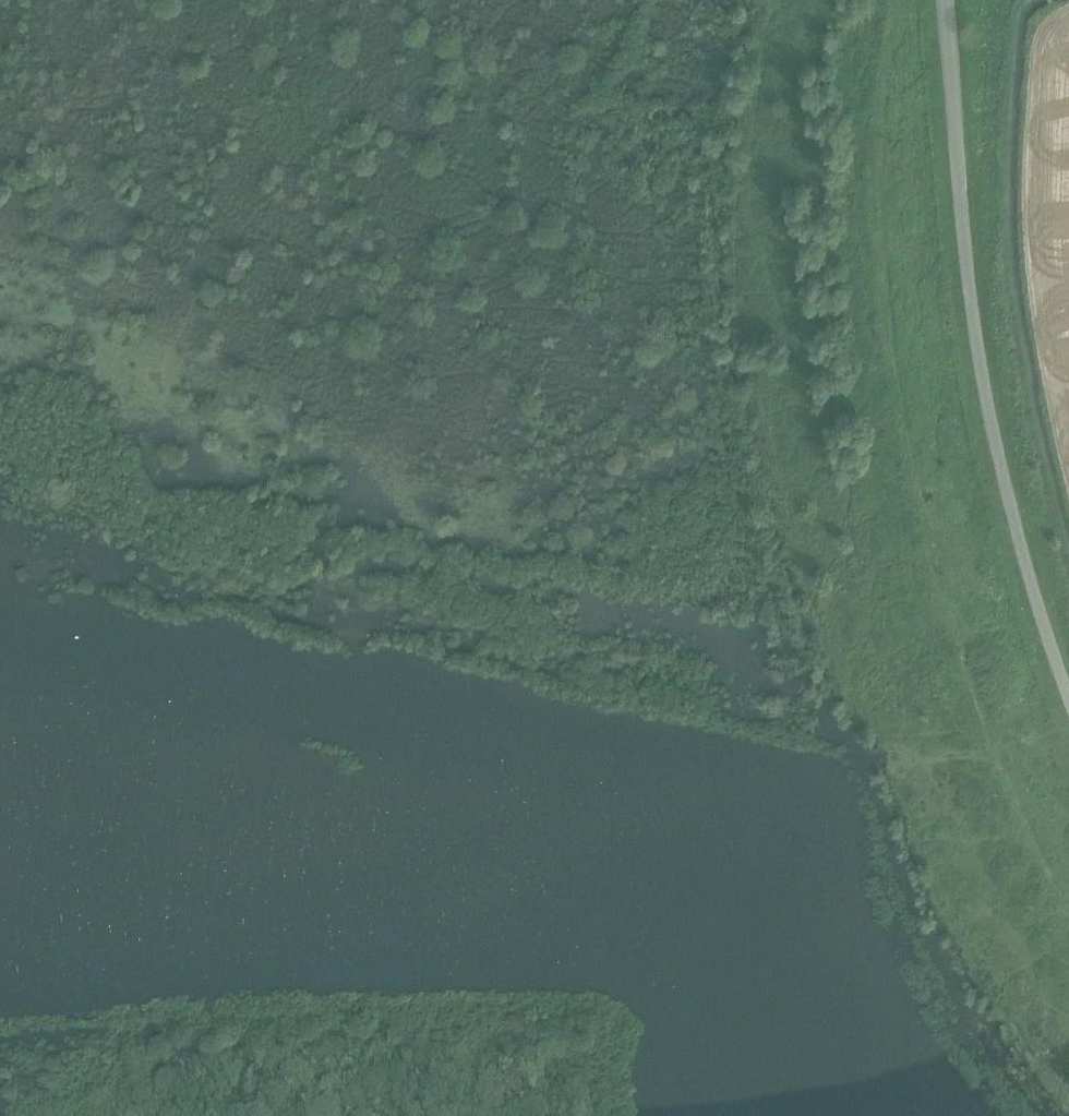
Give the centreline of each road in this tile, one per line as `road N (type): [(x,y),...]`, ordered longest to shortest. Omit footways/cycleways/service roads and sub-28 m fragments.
road 1 (unclassified): [(1068,700),(1018,540),(983,383),(945,0)]

